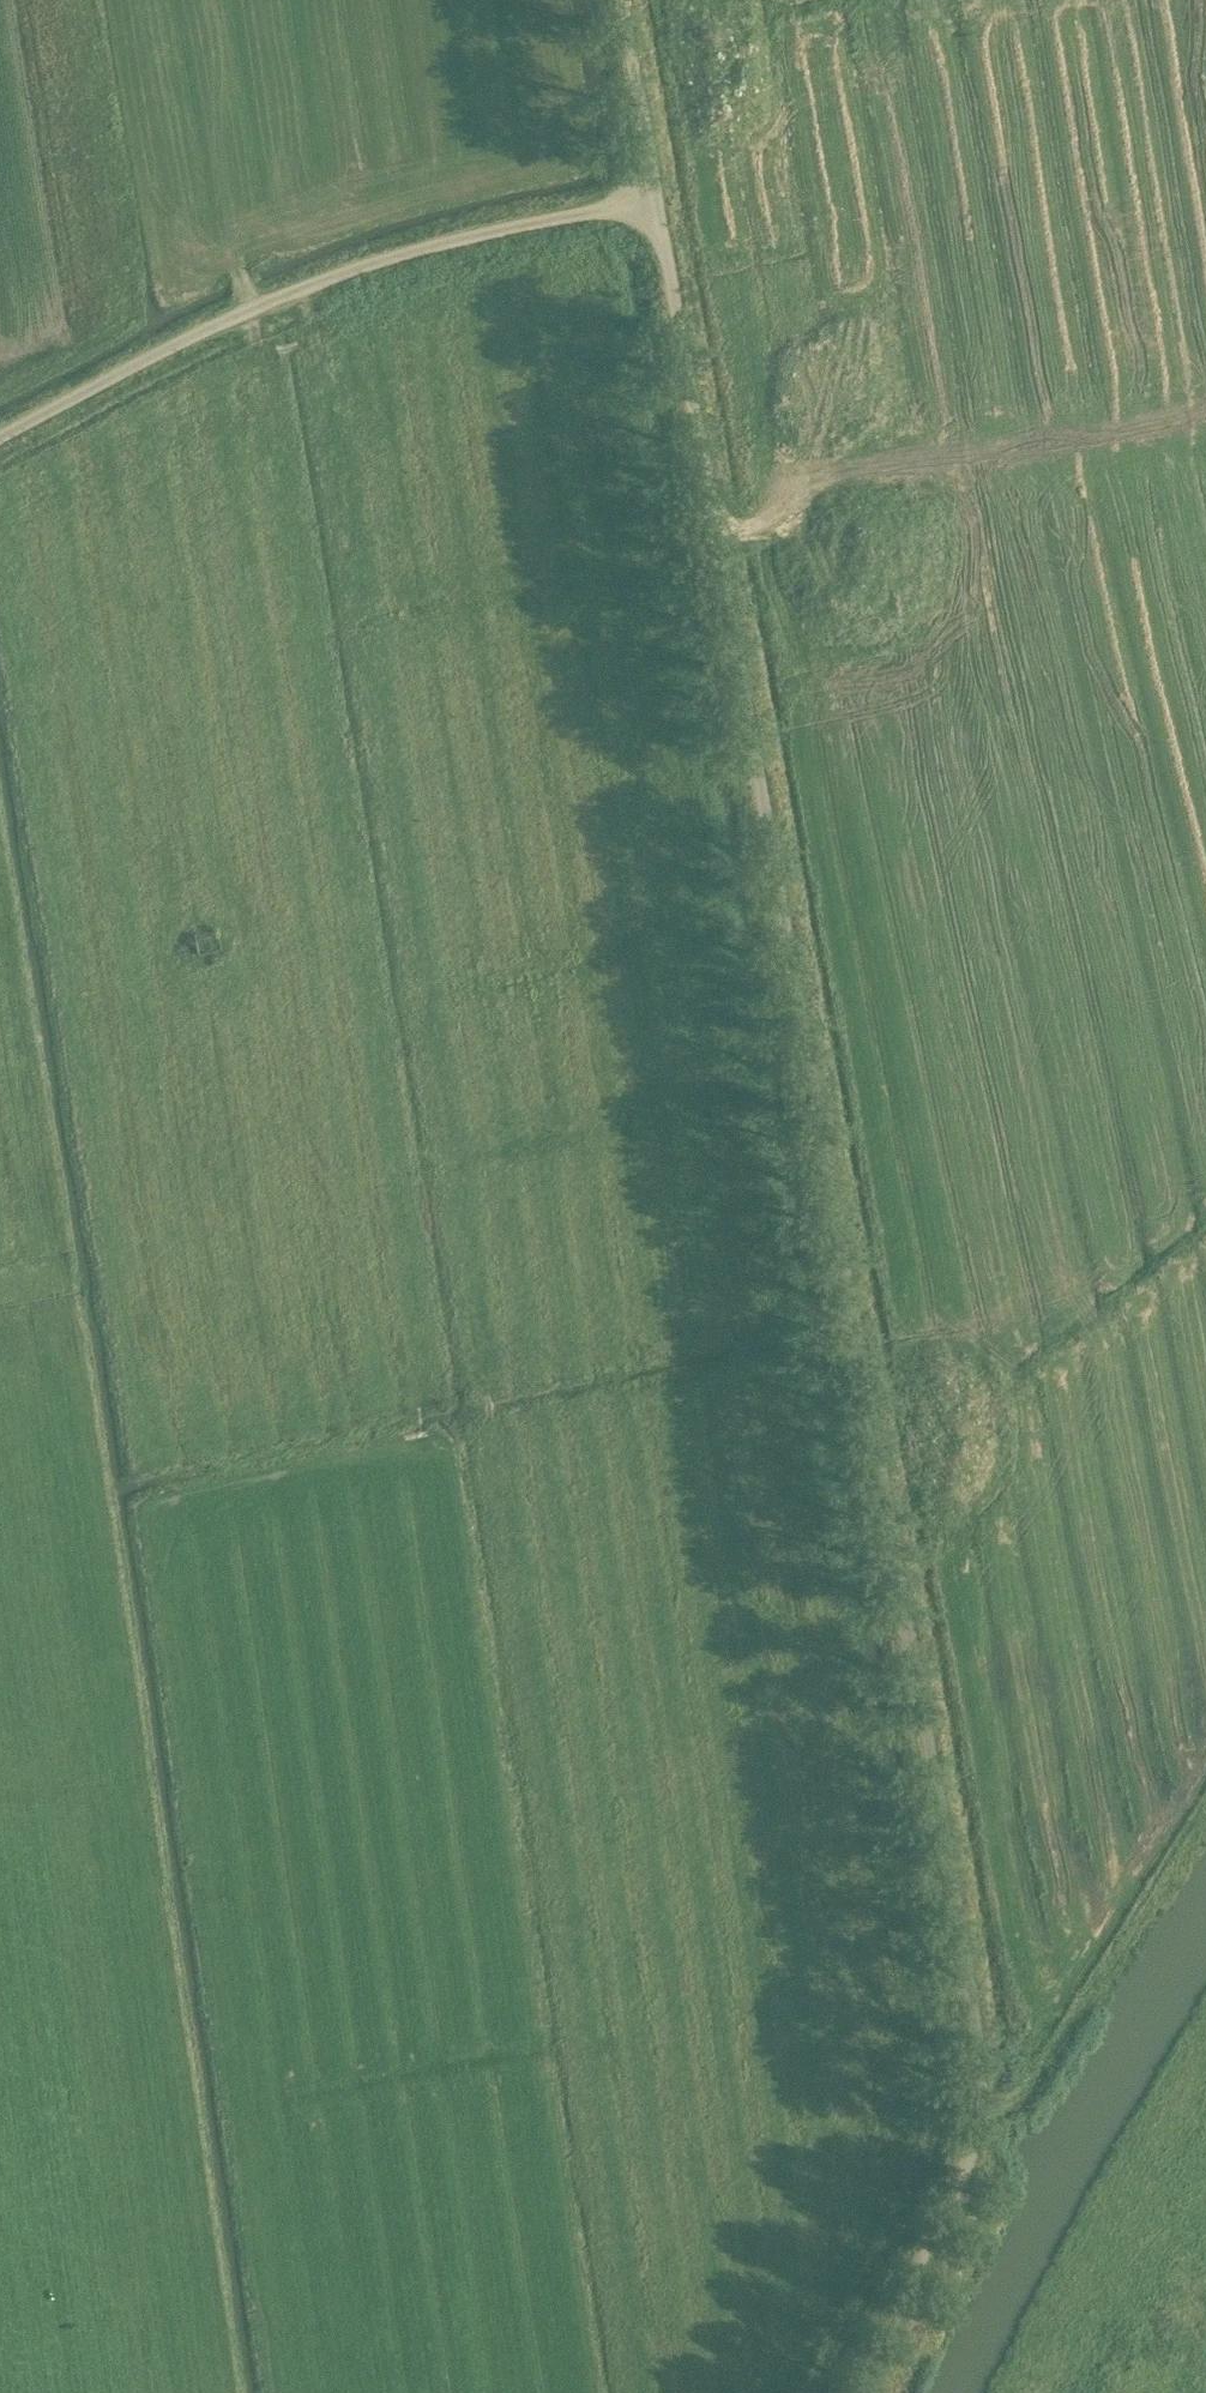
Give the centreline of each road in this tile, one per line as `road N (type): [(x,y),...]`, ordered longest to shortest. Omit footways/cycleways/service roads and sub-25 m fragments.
road 1 (unclassified): [(861,2392),(956,2196),(976,2132),(976,2025),(653,227)]
road 2 (unclassified): [(0,465),(283,323),(396,280),(653,227)]
road 3 (unclassified): [(653,227),(612,0)]

